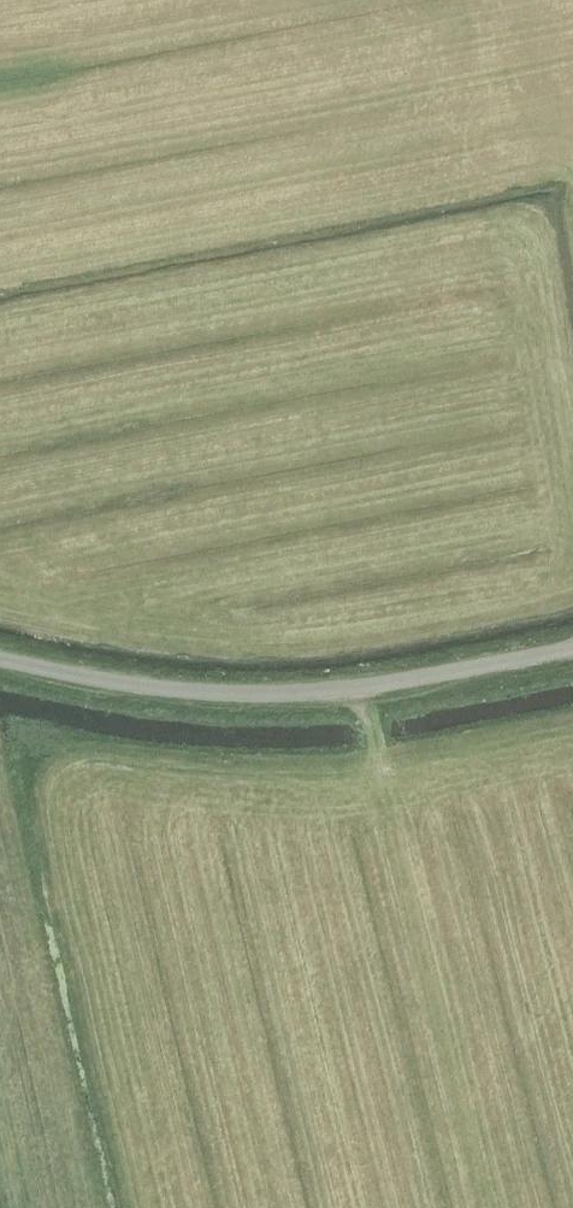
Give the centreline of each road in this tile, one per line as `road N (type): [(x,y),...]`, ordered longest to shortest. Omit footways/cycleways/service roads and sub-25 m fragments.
road 1 (unclassified): [(65,672),(174,688),(294,692),(395,683),(572,651)]

